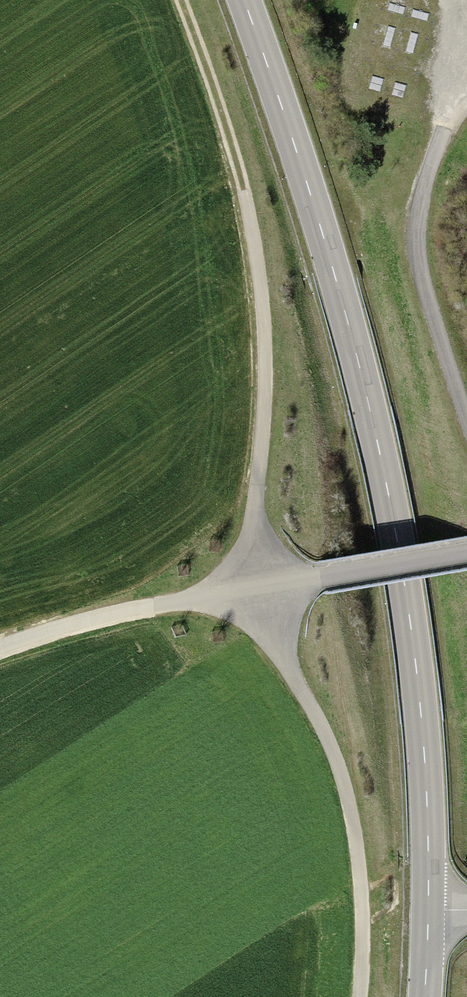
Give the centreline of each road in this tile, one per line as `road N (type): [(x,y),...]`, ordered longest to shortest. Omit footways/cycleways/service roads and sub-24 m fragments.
road 1 (secondary): [(430,909),(416,662),(376,435),(329,254),(244,0)]
road 2 (track): [(252,591),(259,279),(241,182),(178,0)]
road 3 (track): [(360,996),(365,883),(340,775),(252,591)]
road 4 (track): [(466,422),(419,236),(437,148),(466,105)]
road 5 (track): [(0,650),(252,591)]
road 6 (track): [(252,591),(466,553)]

